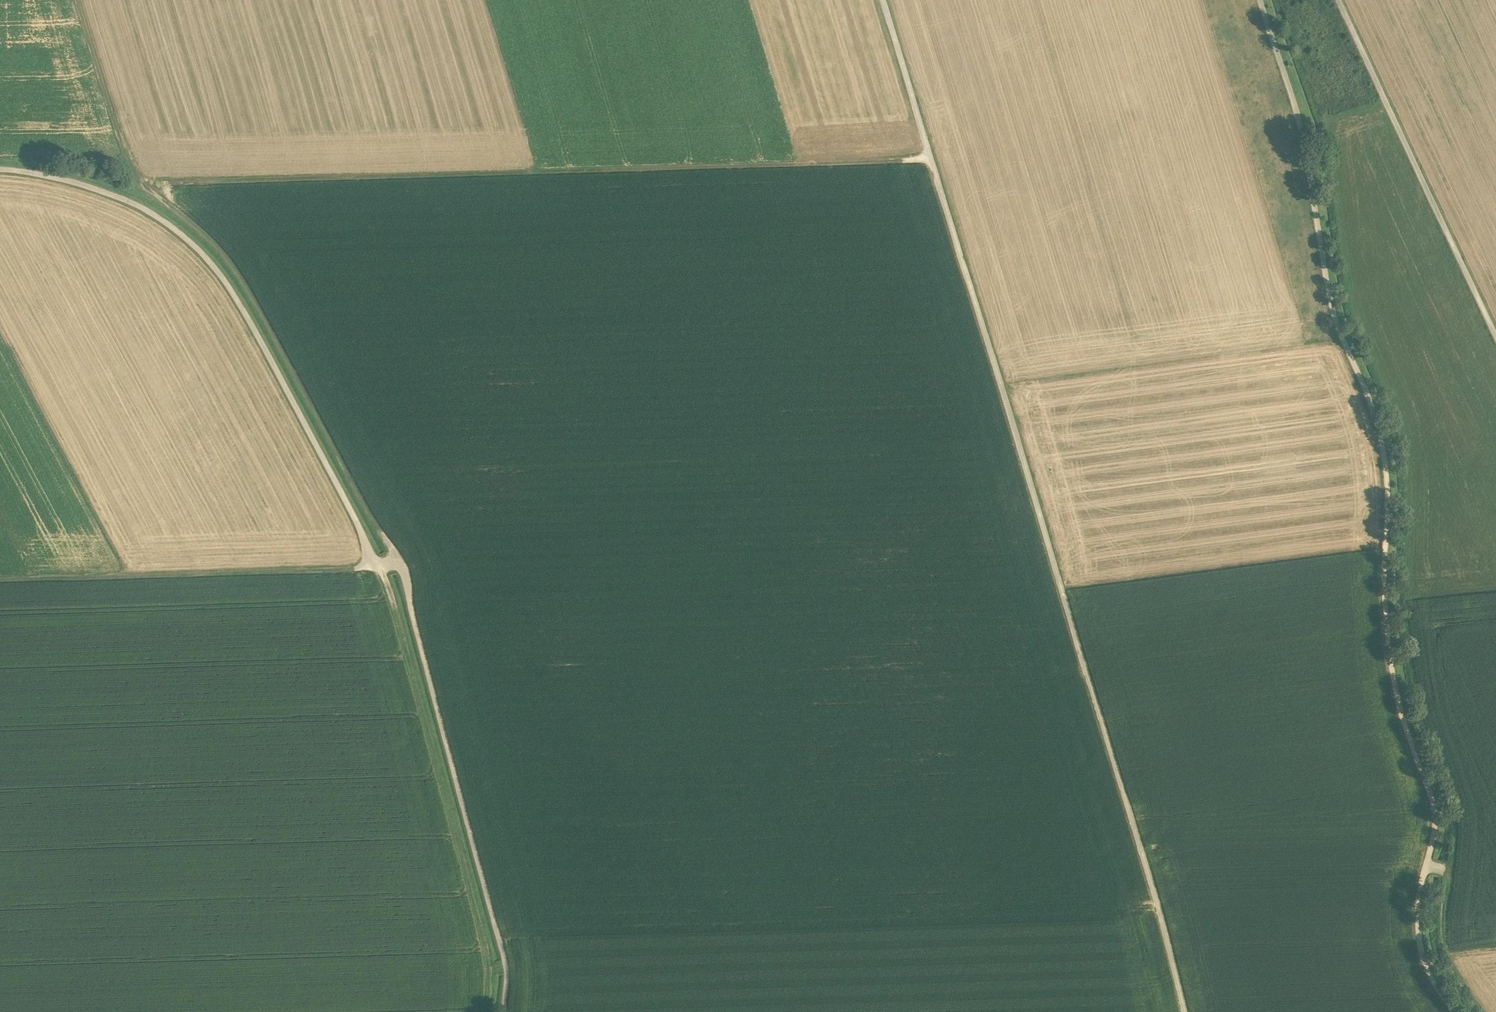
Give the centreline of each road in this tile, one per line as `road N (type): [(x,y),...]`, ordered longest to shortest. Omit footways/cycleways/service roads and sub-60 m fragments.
road 1 (track): [(889,0),(1158,880),(1190,1011)]
road 2 (track): [(1270,0),(1317,168),(1336,294),(1395,474),(1399,672),(1444,826),(1428,948),(1457,1011)]
road 3 (track): [(143,190),(939,168)]
road 4 (track): [(400,563),(251,291),(224,255),(143,190),(81,0)]
road 5 (track): [(0,178),(116,203),(200,254),(257,333),(379,569)]
road 6 (track): [(400,563),(507,965),(502,1011)]
road 7 (track): [(379,569),(489,967),(484,1011)]
road 8 (track): [(0,586),(379,569)]
road 9 (track): [(1341,0),(1495,332)]
road 10 (track): [(1487,1011),(1457,964),(1465,879),(1453,877)]

